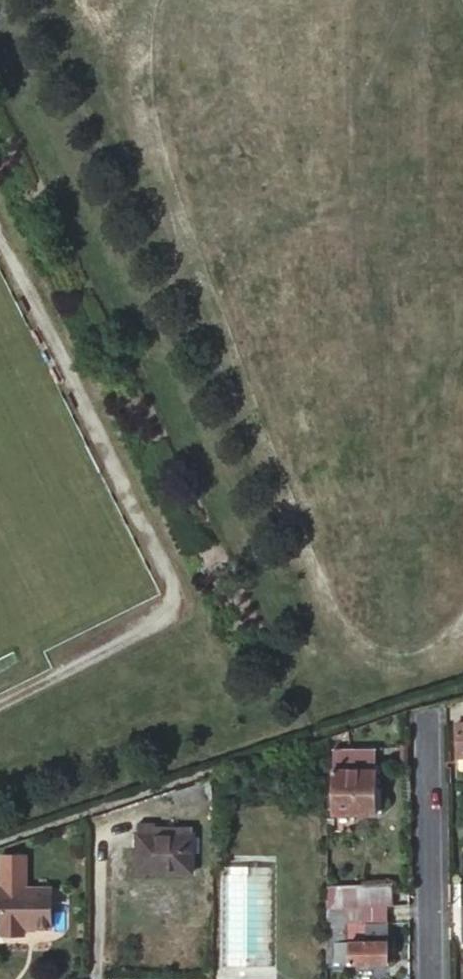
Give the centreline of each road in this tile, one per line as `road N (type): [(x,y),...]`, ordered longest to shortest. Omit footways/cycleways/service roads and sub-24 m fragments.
road 1 (residential): [(430,978),(427,715)]

